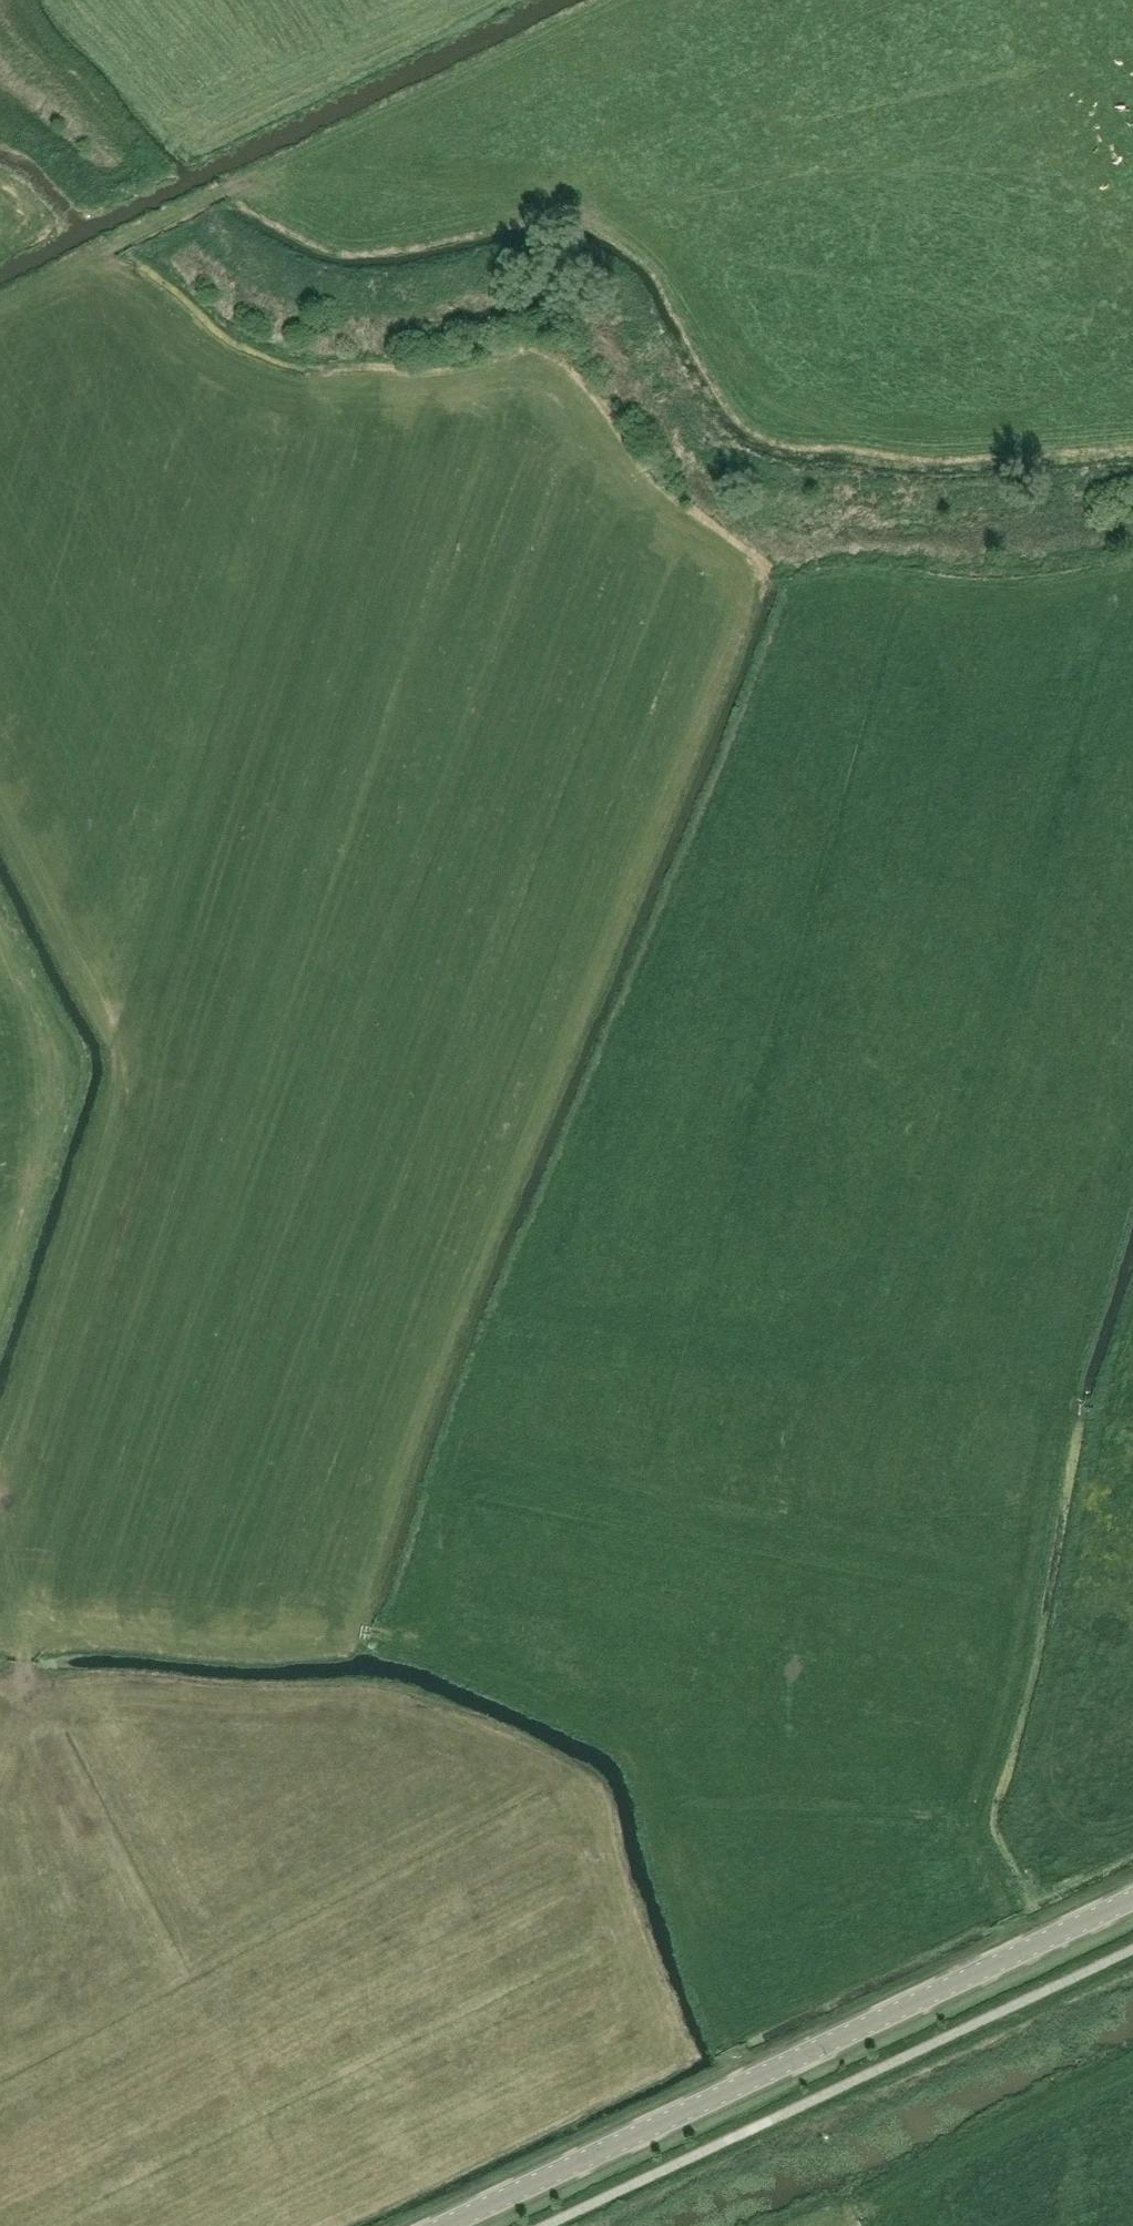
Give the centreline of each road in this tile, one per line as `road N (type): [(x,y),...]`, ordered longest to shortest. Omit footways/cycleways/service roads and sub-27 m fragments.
road 1 (tertiary): [(437,2225),(1132,1895)]

